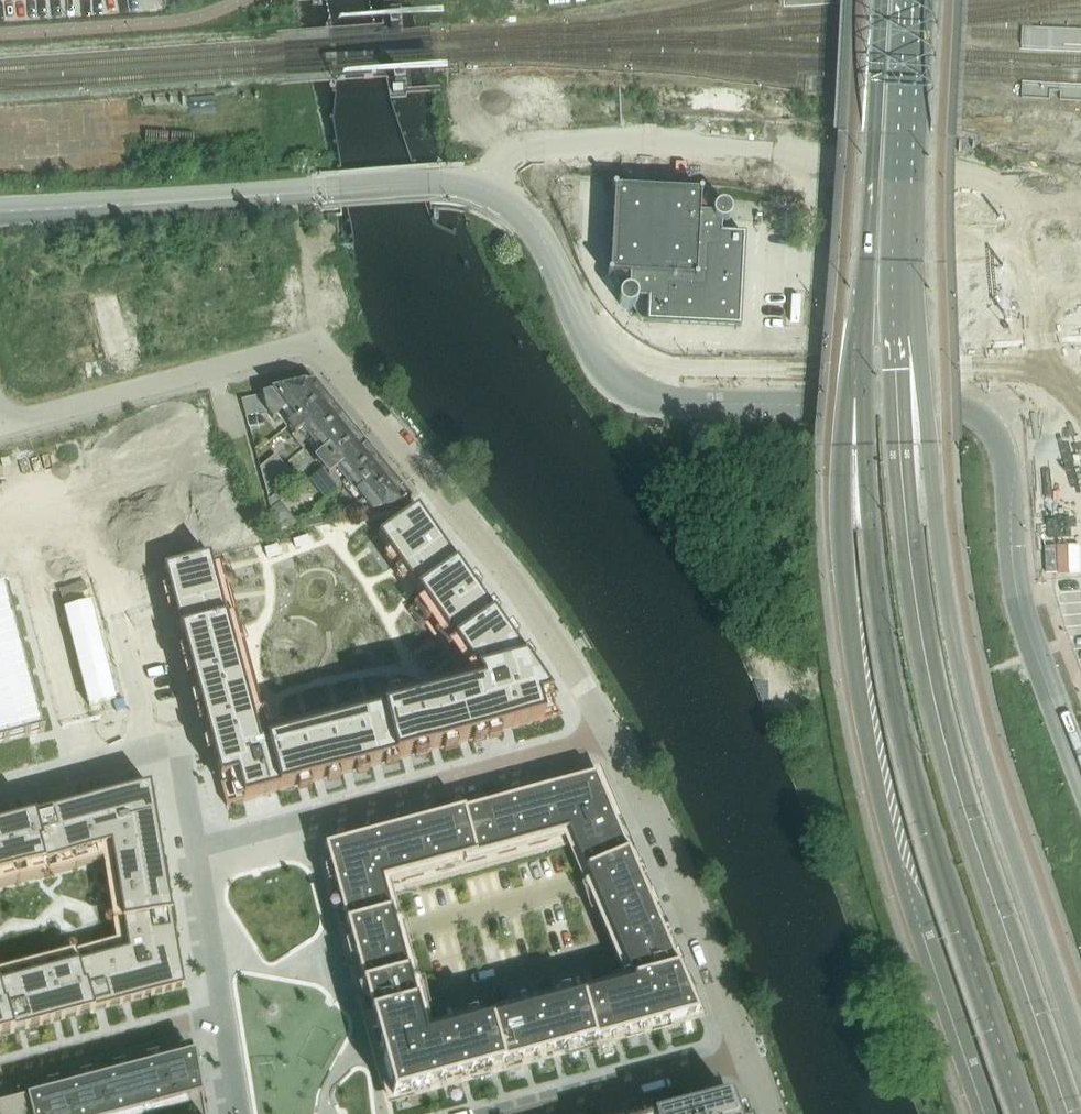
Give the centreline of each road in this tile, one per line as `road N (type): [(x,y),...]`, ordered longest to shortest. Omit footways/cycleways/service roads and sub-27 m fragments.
road 1 (secondary): [(1069,1113),(950,761),(928,669),(900,446),(903,288)]
road 2 (secondary): [(862,341),(869,515),(886,651),(941,865),(1024,1113)]
road 3 (secondary): [(862,341),(842,404),(846,599),(860,702),(899,875),(979,1113)]
road 4 (secondary): [(1080,1049),(985,772),(958,661),(922,343),(903,288)]
road 5 (residential): [(616,745),(549,633),(325,339)]
road 6 (residential): [(203,857),(616,745)]
road 7 (residential): [(0,426),(88,763)]
road 8 (secondary): [(878,0),(862,341)]
road 9 (residential): [(746,1056),(647,798),(616,745)]
road 10 (residential): [(0,426),(325,339)]
road 11 (secondary): [(903,288),(914,0)]
road 12 (residential): [(0,1072),(224,1012)]
road 13 (residential): [(530,1113),(746,1056)]
road 14 (residential): [(88,763),(184,738),(203,857)]
road 15 (residential): [(203,857),(224,1012)]

